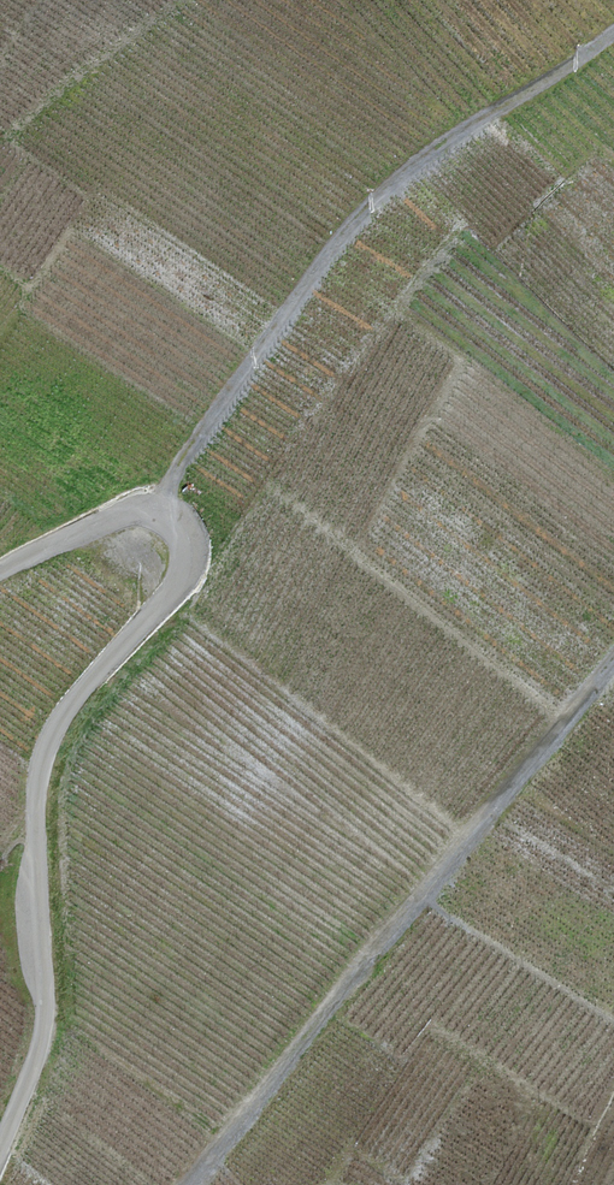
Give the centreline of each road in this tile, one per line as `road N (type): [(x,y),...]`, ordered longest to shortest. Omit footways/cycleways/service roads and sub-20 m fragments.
road 1 (unclassified): [(0,570),(135,509),(163,515),(184,536),(187,565),(171,594),(74,699),(45,746),(36,803),(43,1022),(0,1146)]
road 2 (track): [(179,1184),(613,657)]
road 3 (track): [(163,515),(181,461),(334,244),(395,176),(613,31)]

